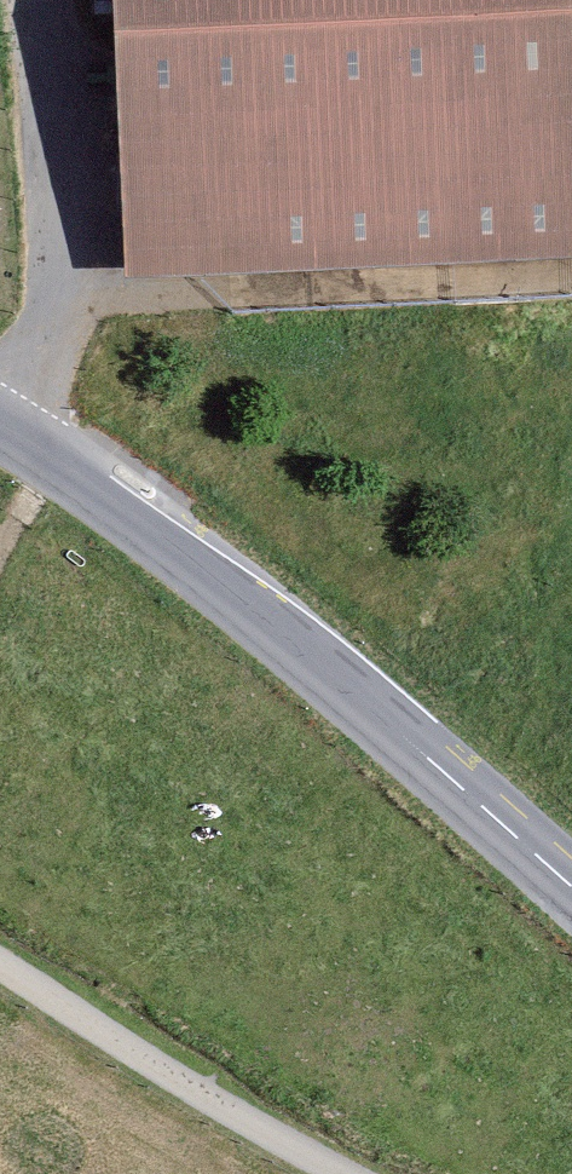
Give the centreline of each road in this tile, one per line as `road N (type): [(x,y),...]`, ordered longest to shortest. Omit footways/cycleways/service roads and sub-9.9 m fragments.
road 1 (tertiary): [(0,428),(274,623),(571,885)]
road 2 (residential): [(0,961),(269,1140),(338,1173)]

